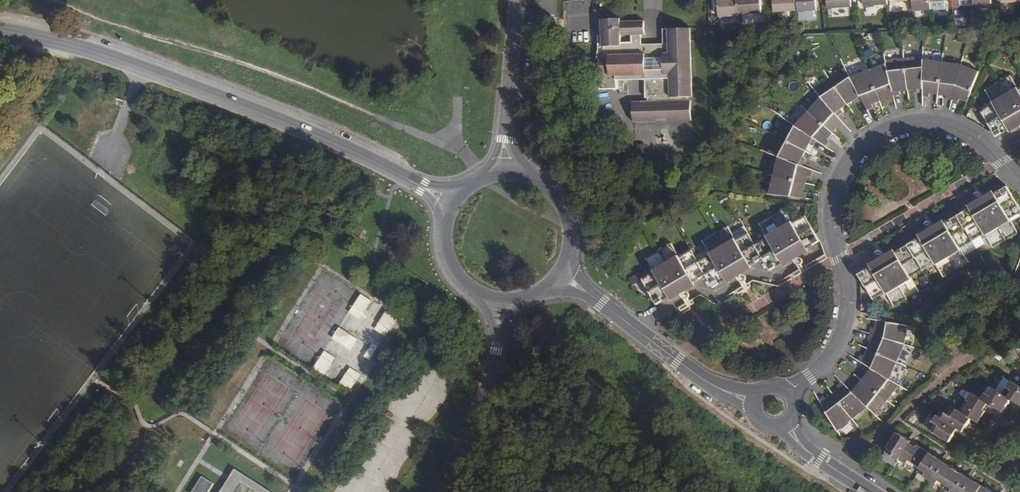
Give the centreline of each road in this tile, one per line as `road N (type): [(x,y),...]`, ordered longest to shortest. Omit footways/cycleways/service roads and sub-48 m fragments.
road 1 (tertiary): [(452,199),(205,91),(0,29)]
road 2 (residential): [(1019,179),(977,138),(934,121),(891,127),(857,150),(831,203),(849,293),(846,324),(823,365),(791,390)]
road 3 (tertiary): [(751,402),(677,360),(557,271)]
road 4 (secondary): [(502,299),(486,392),(436,491)]
road 5 (secondary): [(518,0),(507,172)]
road 6 (secondary): [(452,199),(444,255),(466,286),(502,299)]
road 7 (secondary): [(557,271),(568,235),(556,199),(507,172)]

